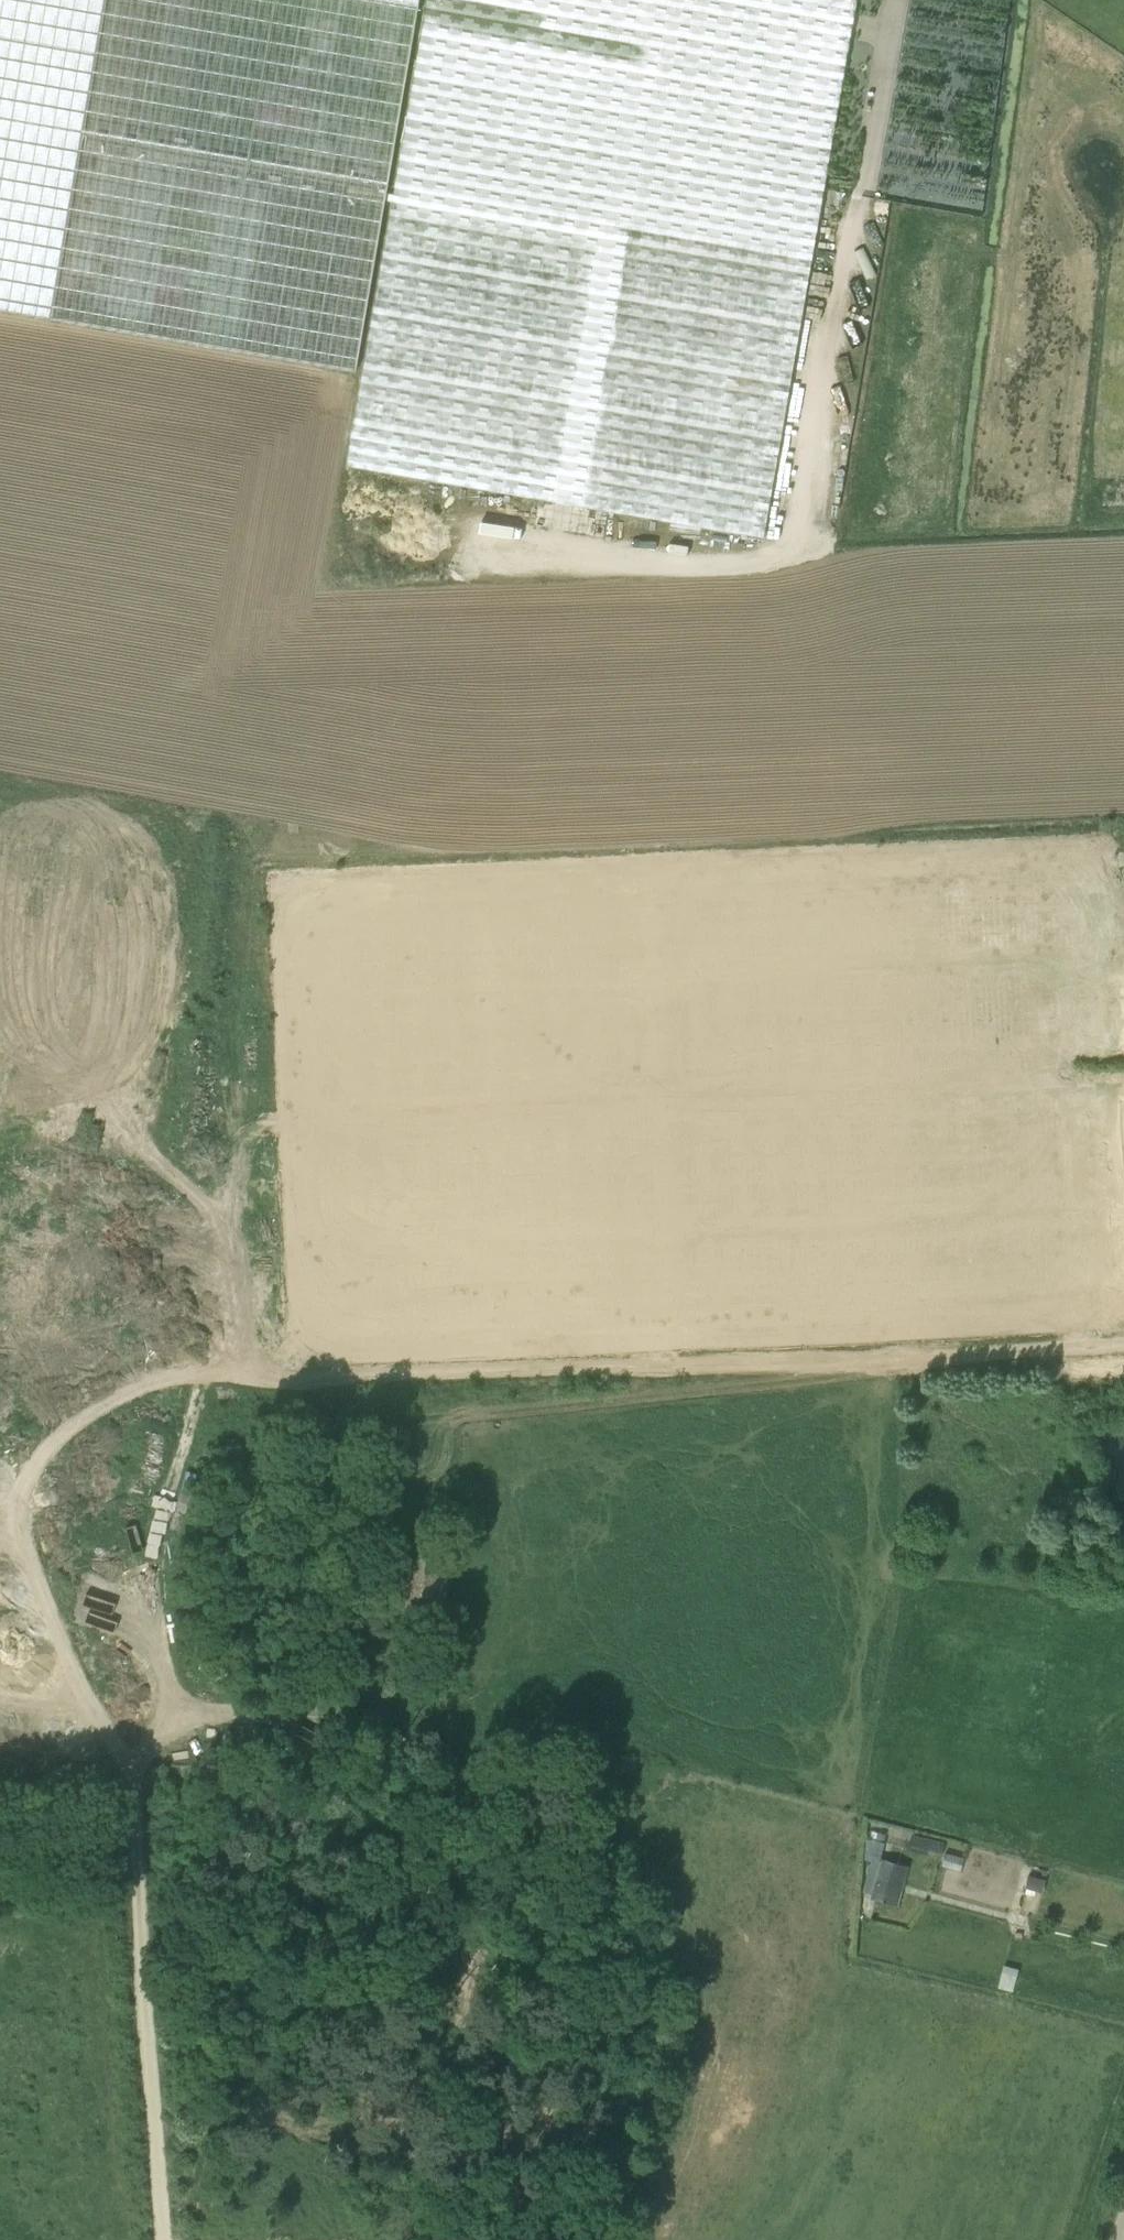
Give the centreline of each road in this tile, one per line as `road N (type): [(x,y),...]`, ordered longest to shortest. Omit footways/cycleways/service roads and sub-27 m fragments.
road 1 (track): [(1123,1344),(272,1392),(229,1373),(175,1372),(101,1409),(30,1465),(18,1496),(19,1535),(73,1693),(122,1742),(131,1768),(161,2239)]

